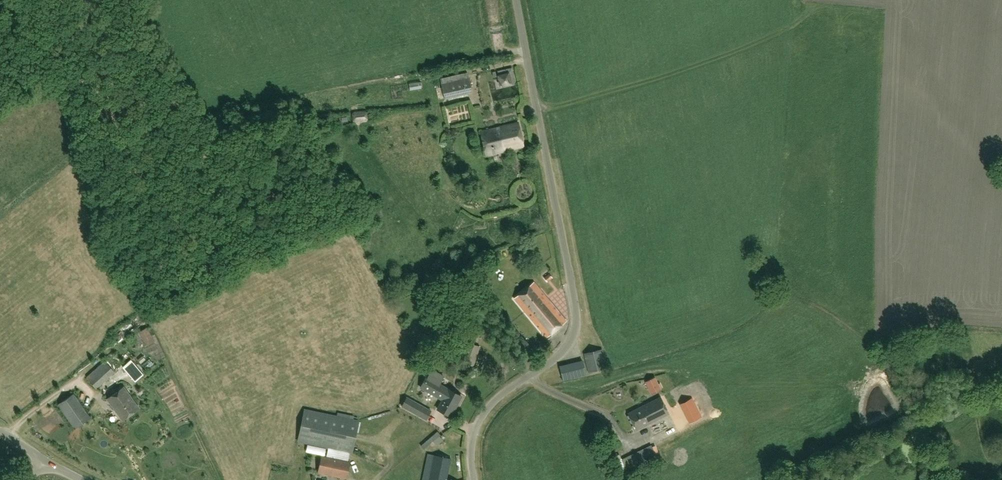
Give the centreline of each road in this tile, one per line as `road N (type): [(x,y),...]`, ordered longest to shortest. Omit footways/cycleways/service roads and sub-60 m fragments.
road 1 (unclassified): [(474,479),(469,454),(479,420),(562,354),(577,326),(518,0)]

